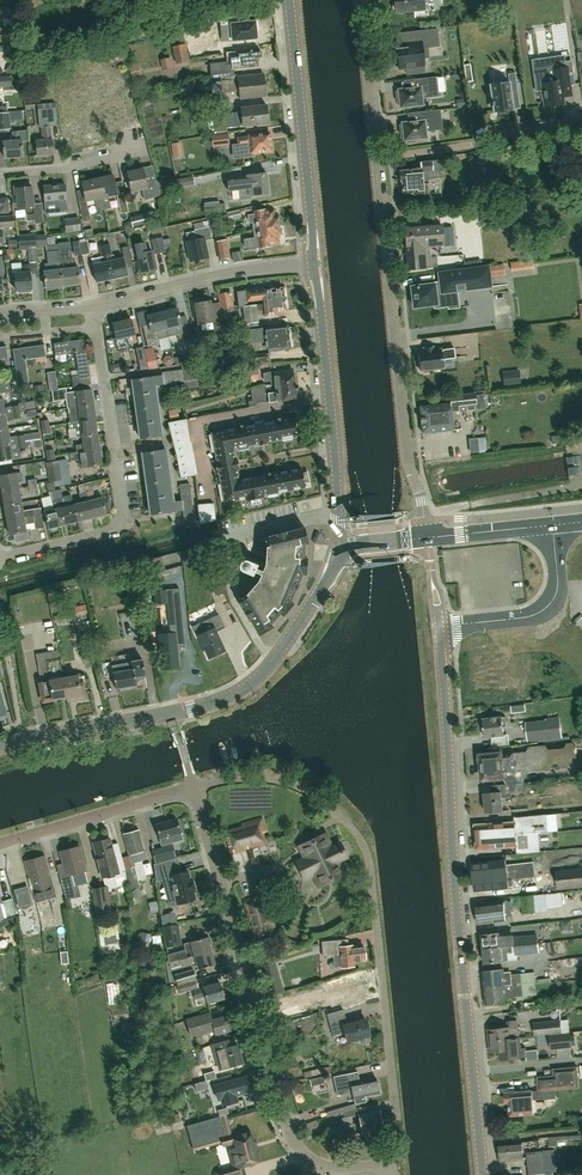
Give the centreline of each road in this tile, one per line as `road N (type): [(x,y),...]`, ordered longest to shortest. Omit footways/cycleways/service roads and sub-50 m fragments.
road 1 (secondary): [(483,1174),(453,880),(440,625),(527,617),(548,606),(558,583),(552,526)]
road 2 (residential): [(429,538),(404,429),(361,0)]
road 3 (residential): [(194,787),(258,779),(294,785),(337,813),(367,854),(399,1132),(381,1170)]
road 4 (residential): [(381,1170),(323,1166),(297,1148),(194,787)]
road 5 (residential): [(0,560),(127,526),(96,305)]
road 6 (tertiary): [(344,549),(313,264)]
road 7 (tertiary): [(313,264),(290,0)]
road 8 (tertiary): [(172,714),(253,683),(344,549)]
road 9 (residential): [(96,305),(313,264)]
road 10 (residential): [(0,844),(194,787)]
road 11 (tertiary): [(0,747),(172,714)]
road 12 (tertiary): [(552,526),(429,538)]
road 13 (residential): [(0,170),(122,152)]

